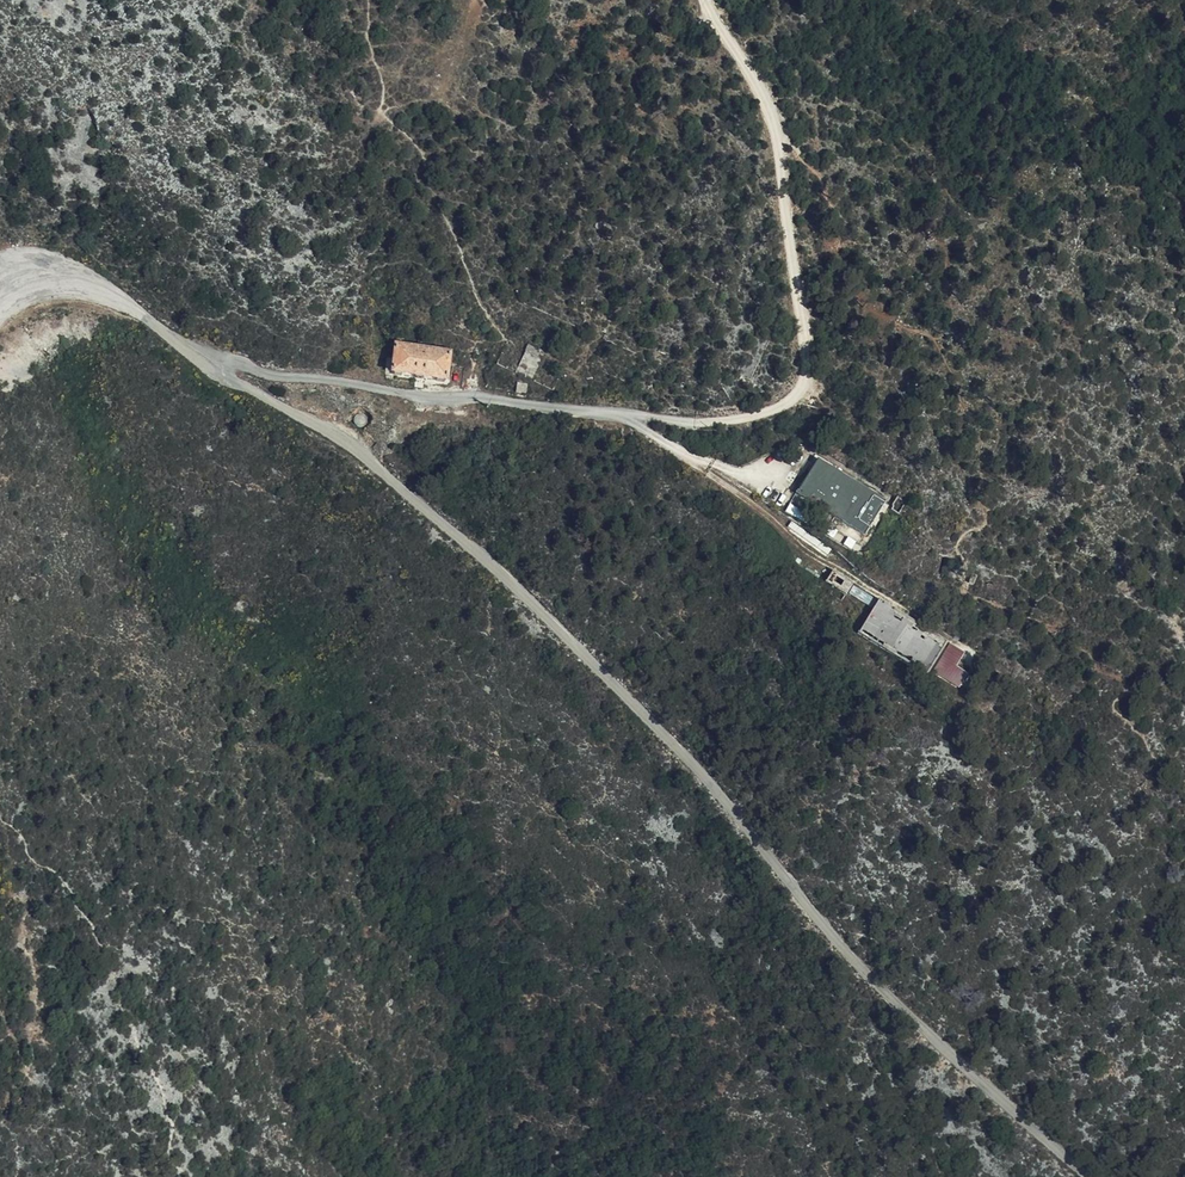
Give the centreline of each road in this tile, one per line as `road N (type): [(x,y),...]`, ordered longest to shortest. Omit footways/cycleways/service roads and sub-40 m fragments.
road 1 (unclassified): [(1089,1176),(909,1009),(704,771),(555,621),(354,449),(234,382),(98,287),(40,284),(0,310)]
road 2 (track): [(210,367),(235,362),(400,394),(629,416),(713,422),(774,410),(802,385),(805,344),(779,130),(708,0)]

